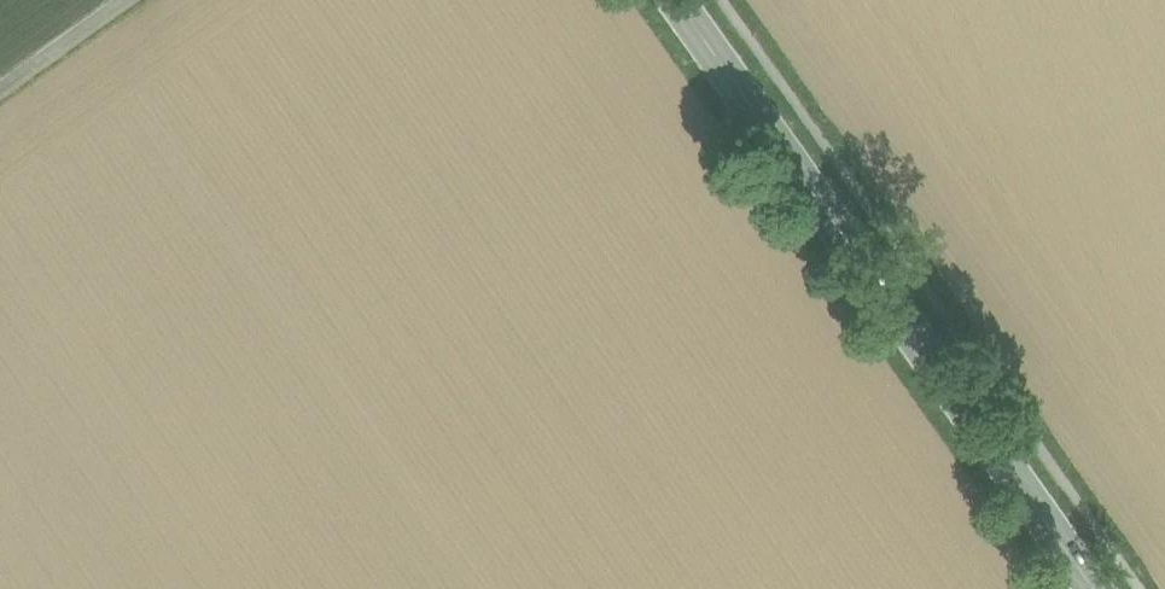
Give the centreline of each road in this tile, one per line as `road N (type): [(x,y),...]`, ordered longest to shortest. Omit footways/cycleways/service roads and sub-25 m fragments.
road 1 (primary): [(678,0),(1095,588)]
road 2 (unclassified): [(125,0),(0,90)]

